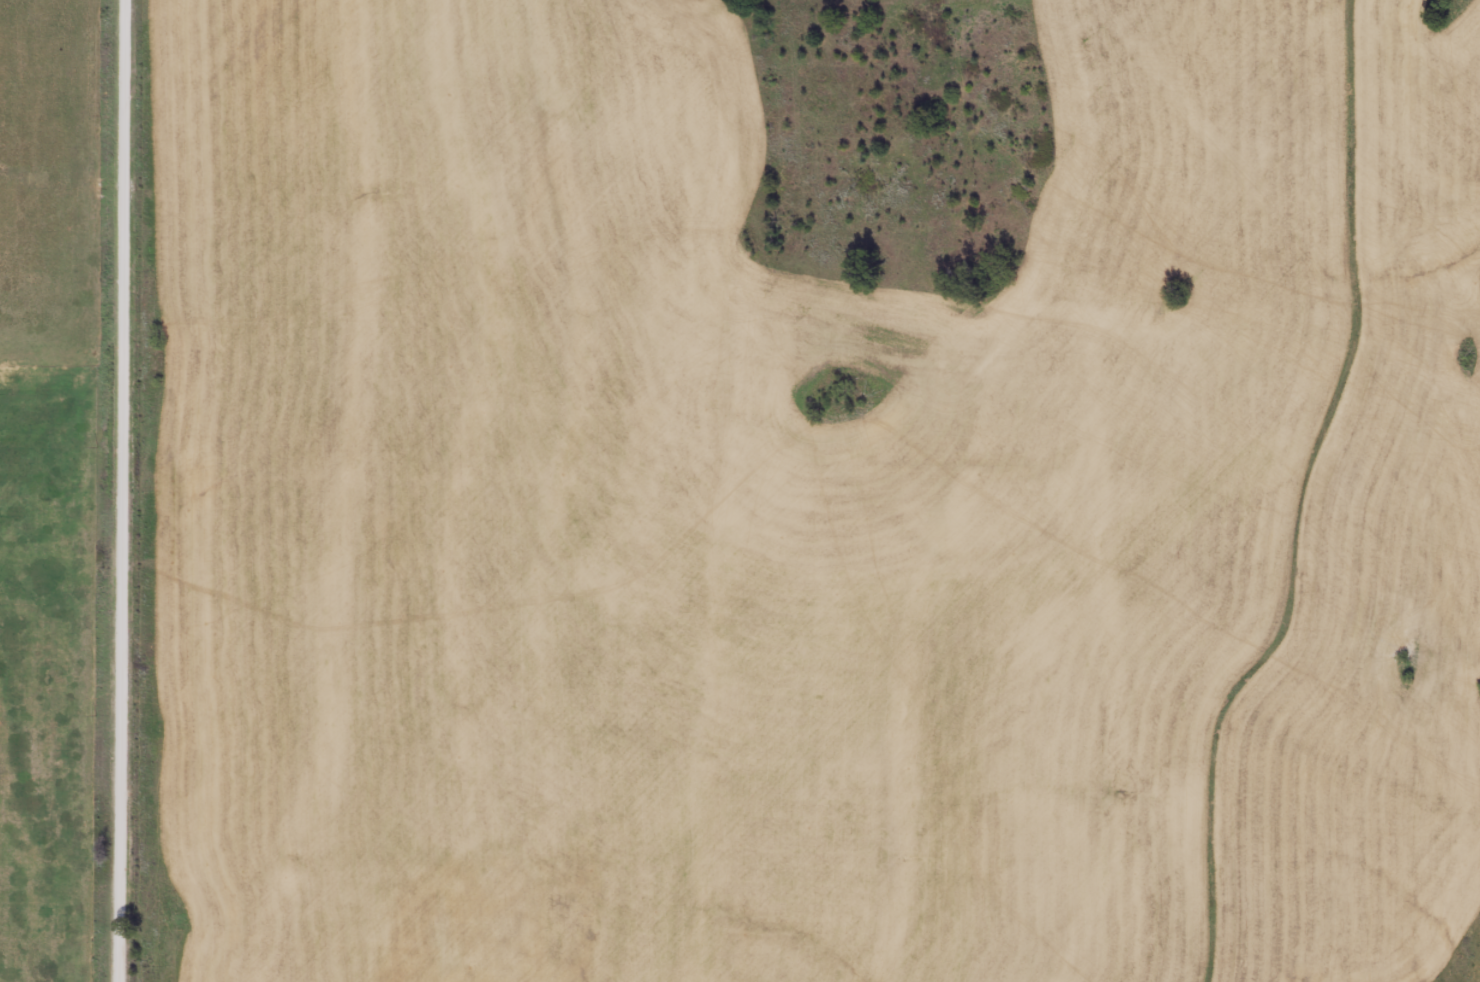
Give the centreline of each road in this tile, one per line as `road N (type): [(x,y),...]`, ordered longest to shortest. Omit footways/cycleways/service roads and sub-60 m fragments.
road 1 (residential): [(121,981),(127,0)]

